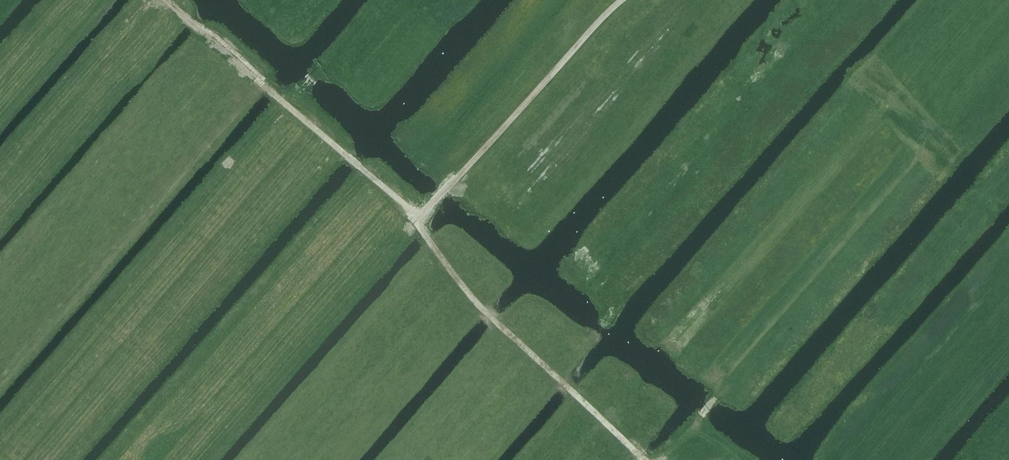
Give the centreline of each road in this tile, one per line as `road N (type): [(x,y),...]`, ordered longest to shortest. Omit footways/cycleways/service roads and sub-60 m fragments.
road 1 (track): [(645,459),(461,284),(418,222),(429,210),(381,170),(344,154)]
road 2 (track): [(429,210),(622,0)]

